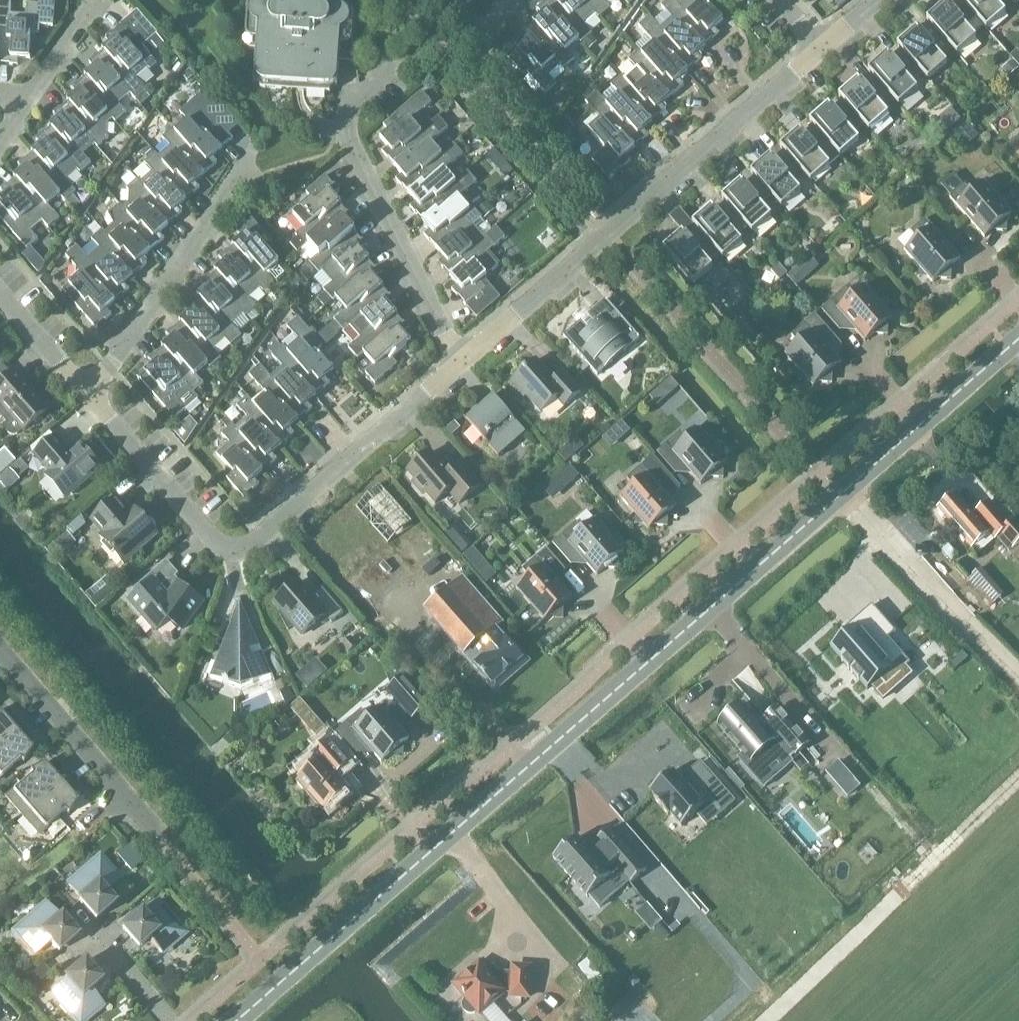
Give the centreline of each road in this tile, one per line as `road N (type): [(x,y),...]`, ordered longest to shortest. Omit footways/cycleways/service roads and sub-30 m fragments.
road 1 (tertiary): [(236,1020),(1018,339)]
road 2 (residential): [(454,370),(822,44)]
road 3 (residential): [(454,370),(353,155),(344,121),(374,85)]
road 4 (residential): [(250,551),(454,370)]
road 5 (residential): [(94,394),(247,171)]
road 6 (residential): [(161,845),(0,658)]
road 7 (residential): [(250,551),(220,546),(94,394)]
road 8 (residential): [(0,146),(99,0)]
road 9 (residential): [(94,394),(0,286)]

